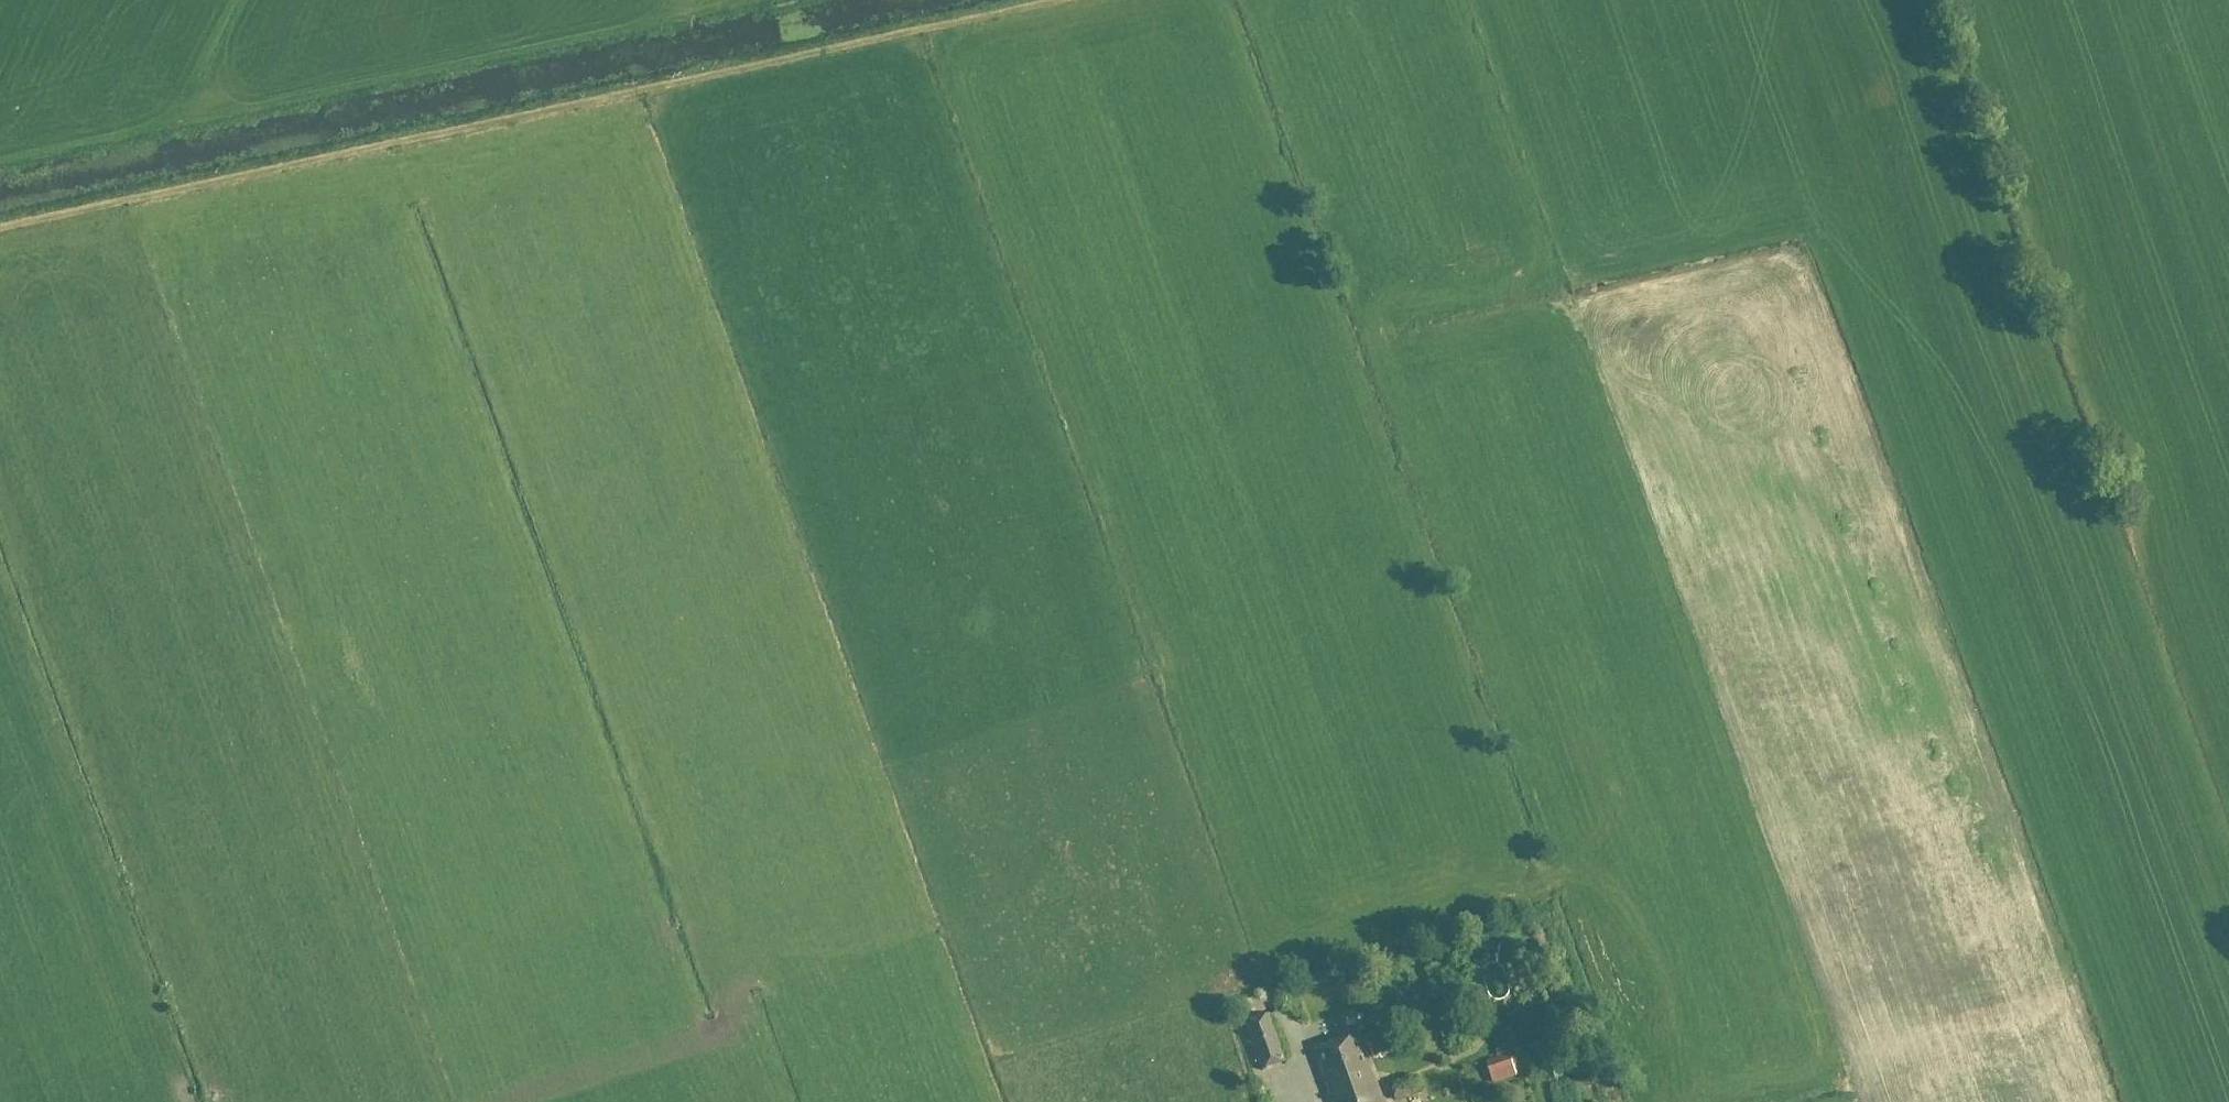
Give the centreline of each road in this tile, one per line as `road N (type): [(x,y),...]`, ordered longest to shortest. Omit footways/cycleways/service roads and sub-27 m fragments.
road 1 (track): [(1096,0),(0,240)]

